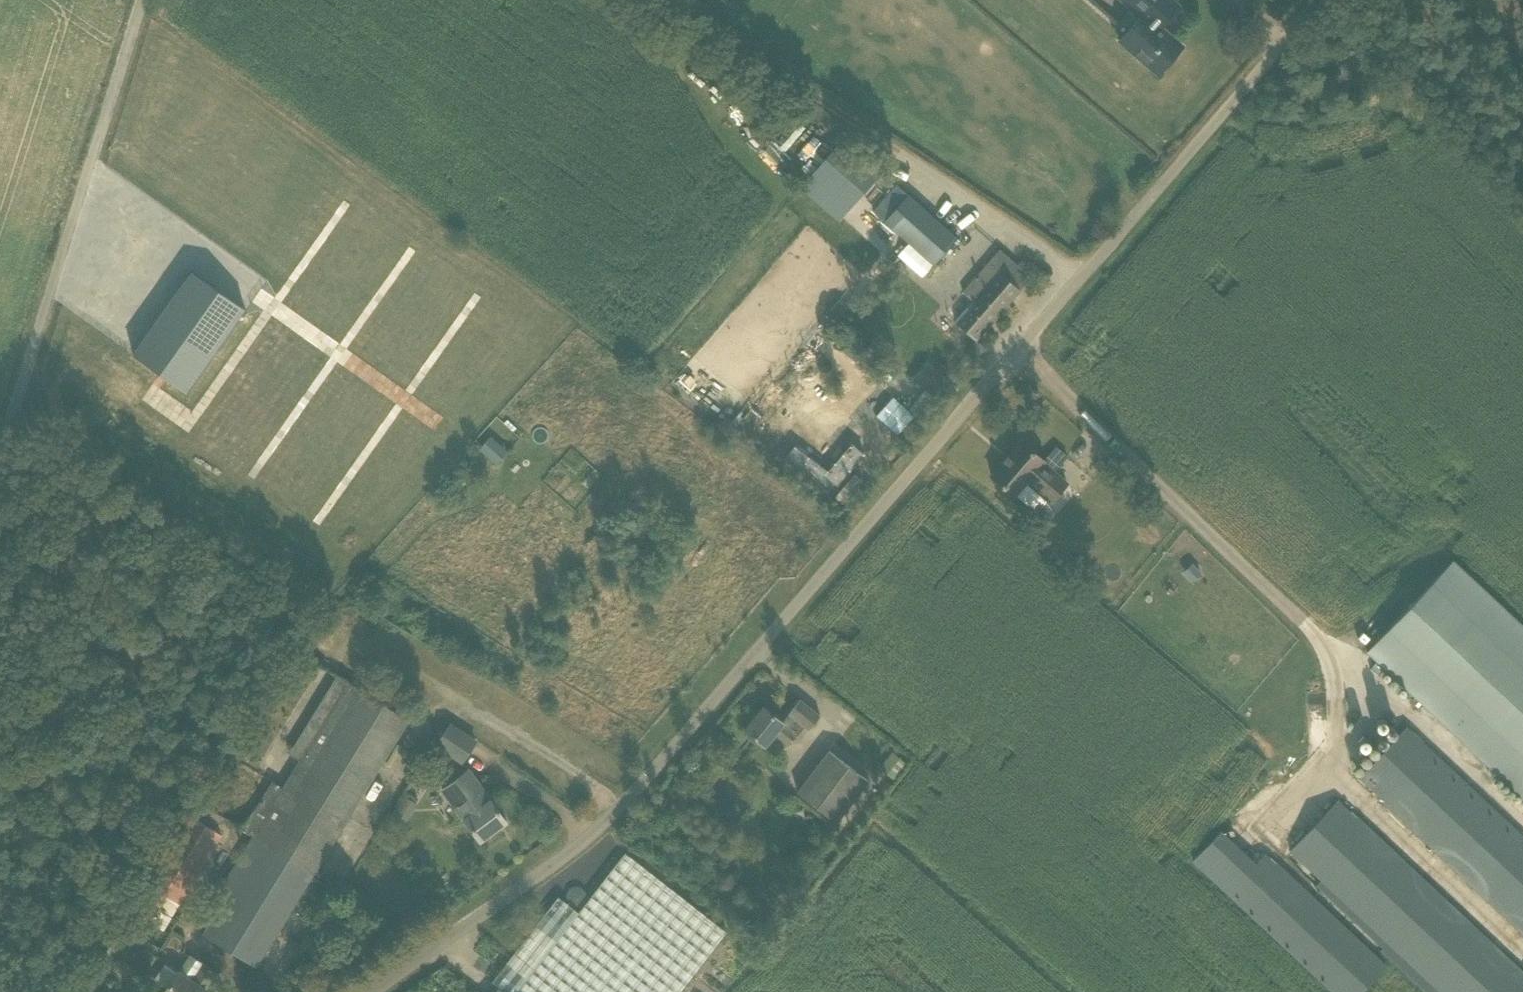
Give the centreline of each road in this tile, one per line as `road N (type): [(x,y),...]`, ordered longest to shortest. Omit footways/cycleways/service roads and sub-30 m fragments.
road 1 (residential): [(383,991),(633,803),(1281,43)]
road 2 (unclassified): [(0,484),(147,0)]
road 3 (track): [(1081,278),(667,0)]

